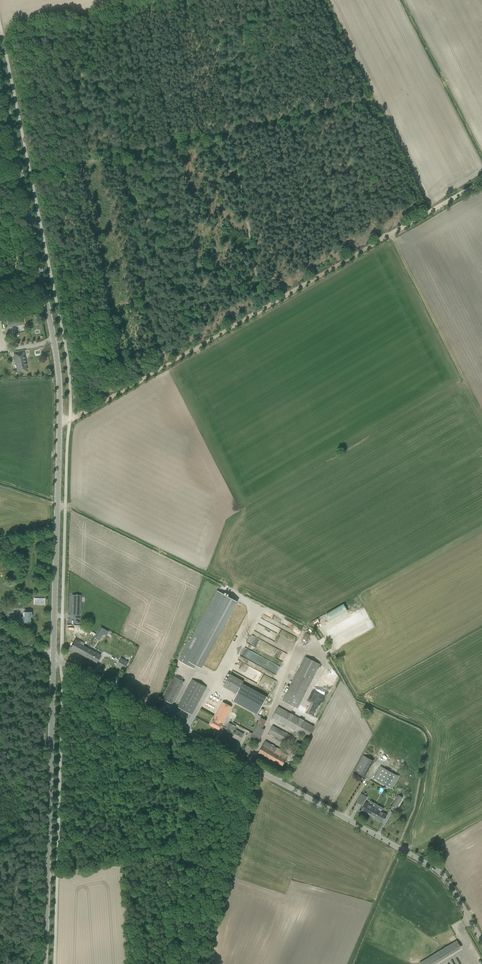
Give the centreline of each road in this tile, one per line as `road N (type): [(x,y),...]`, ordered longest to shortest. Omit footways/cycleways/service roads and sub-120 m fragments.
road 1 (tertiary): [(53,656),(59,374),(0,76)]
road 2 (unclassified): [(481,942),(435,867),(53,656)]
road 3 (track): [(70,420),(481,181)]
road 4 (tertiary): [(44,963),(53,656)]
road 5 (track): [(174,720),(202,963)]

